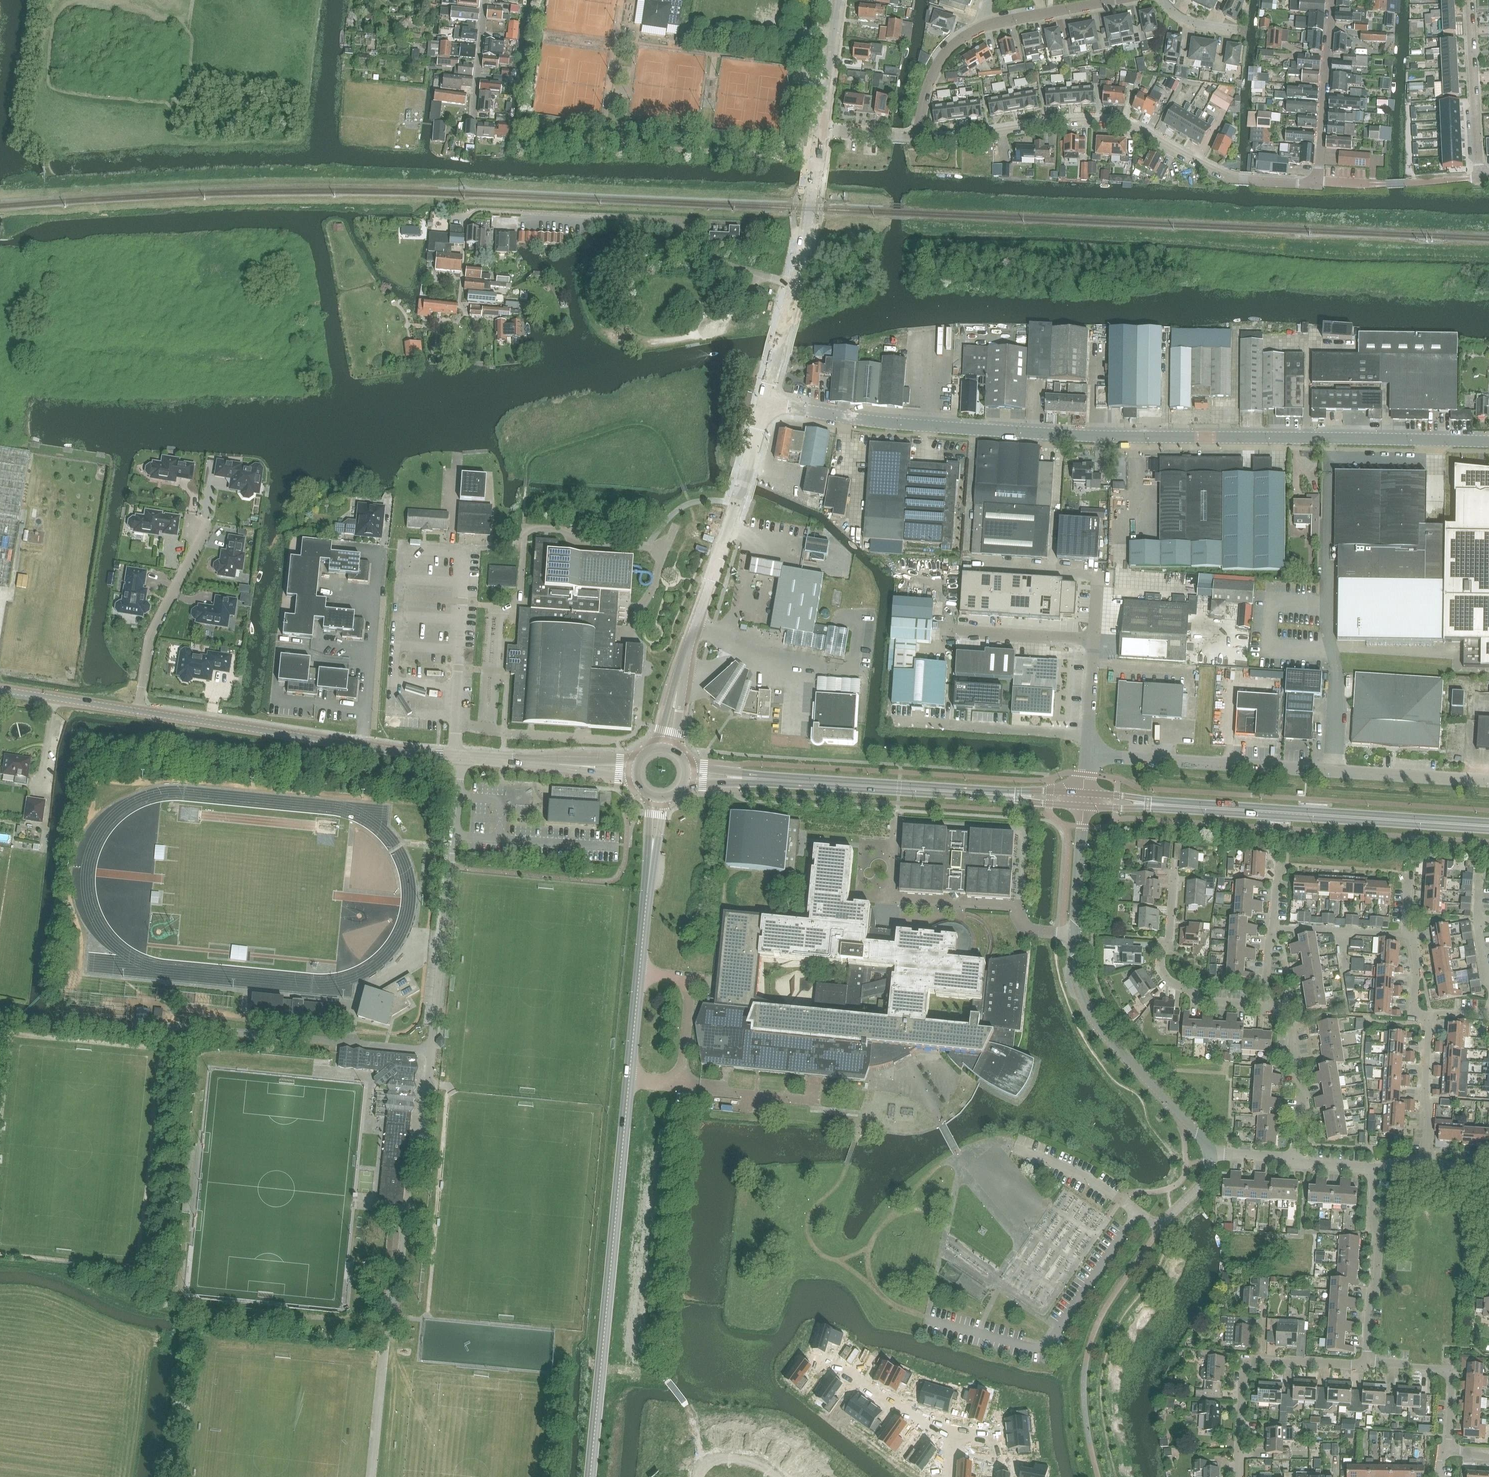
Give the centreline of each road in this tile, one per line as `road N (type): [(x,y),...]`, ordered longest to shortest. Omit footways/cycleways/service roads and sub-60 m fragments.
road 1 (unclassified): [(1488,442),(986,431),(765,402)]
road 2 (tertiary): [(590,1476),(659,798)]
road 3 (tertiary): [(1488,826),(1084,799)]
road 4 (unclassified): [(1086,757),(1488,782)]
road 5 (unclassified): [(1210,1156),(1102,1030),(1080,989),(1084,799)]
road 6 (tertiary): [(1084,799),(686,776)]
road 7 (tertiary): [(665,749),(682,667),(765,402)]
road 8 (unclassified): [(796,285),(711,260),(668,218),(481,210),(466,223)]
road 9 (residential): [(1254,181),(1111,122),(919,138)]
road 10 (tertiary): [(637,771),(363,745)]
road 11 (residential): [(1239,1476),(1247,1365),(1367,1361)]
road 12 (tertiary): [(363,745),(138,711)]
road 13 (residential): [(1265,1004),(1202,1000),(1161,968),(1174,872)]
road 14 (residential): [(138,711),(149,638),(205,520)]
road 15 (residential): [(1425,1160),(1429,1016),(1488,1012)]
road 16 (residential): [(1367,1361),(1379,1232),(1371,1218),(1371,1168)]
road 17 (unclassified): [(363,745),(376,552)]
road 18 (unclassified): [(1087,736),(897,722)]
road 19 (residential): [(1469,0),(1479,175),(1488,175)]
road 20 (residential): [(1318,183),(1332,0)]
road 21 (track): [(758,275),(732,314),(689,337),(617,335)]
road 22 (residential): [(1295,1157),(1305,1111),(1292,1033),(1265,1004)]
road 23 (residential): [(1449,1449),(1450,1372),(1367,1361)]
road 24 (tertiary): [(796,285),(821,129)]
road 25 (unclassified): [(1093,640),(949,630)]
road 26 (tertiary): [(138,711),(0,689)]
road 27 (residential): [(919,138),(933,69),(951,46),(984,25)]
road 28 (residential): [(1265,1004),(1276,880),(1284,869)]
road 29 (tertiary): [(821,129),(839,0)]
road 30 (residential): [(949,1455),(995,1460),(995,1430),(943,1432)]
road 31 (residential): [(835,1364),(943,1432)]
road 32 (tertiary): [(765,402),(796,285)]

